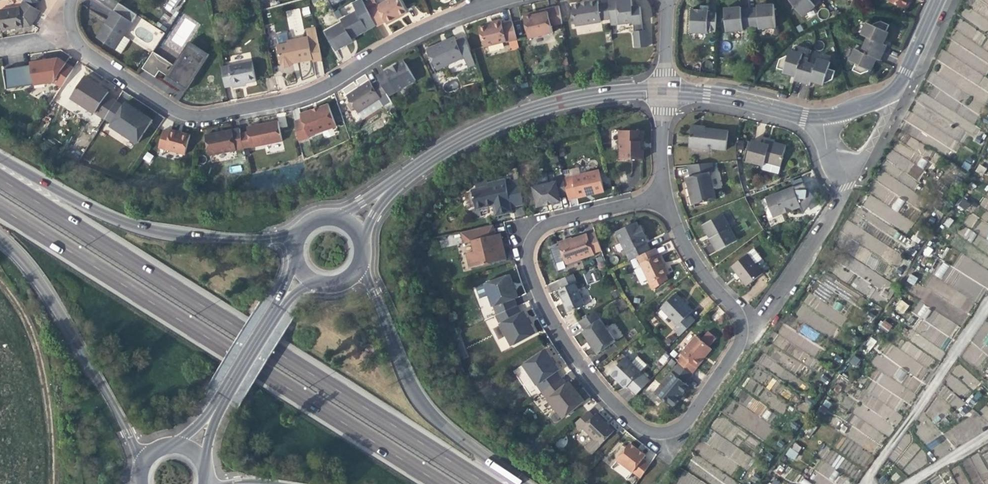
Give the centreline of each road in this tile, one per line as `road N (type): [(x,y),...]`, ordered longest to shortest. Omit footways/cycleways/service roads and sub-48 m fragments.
road 1 (trunk): [(485,483),(0,180)]
road 2 (residential): [(663,195),(558,220),(531,234),(524,257),(547,317),(610,400),(657,433),(692,412),(740,328)]
road 3 (trunk): [(0,208),(440,483)]
road 4 (residential): [(68,0),(68,29),(87,55),(169,109),(194,115),(302,93),(491,0)]
road 5 (residential): [(353,223),(424,161),(496,122),(579,97),(662,89)]
road 6 (trunk): [(290,234),(168,235),(64,195),(0,156)]
road 7 (trunk): [(526,483),(440,424),(400,368),(372,272),(356,262)]
road 8 (trunk): [(0,239),(69,331),(138,451),(141,473)]
road 9 (track): [(51,483),(41,360),(0,283)]
road 10 (unclassified): [(740,328),(764,312),(842,188)]
road 11 (residential): [(662,89),(820,116)]
road 12 (residential): [(663,195),(685,249),(740,328)]

